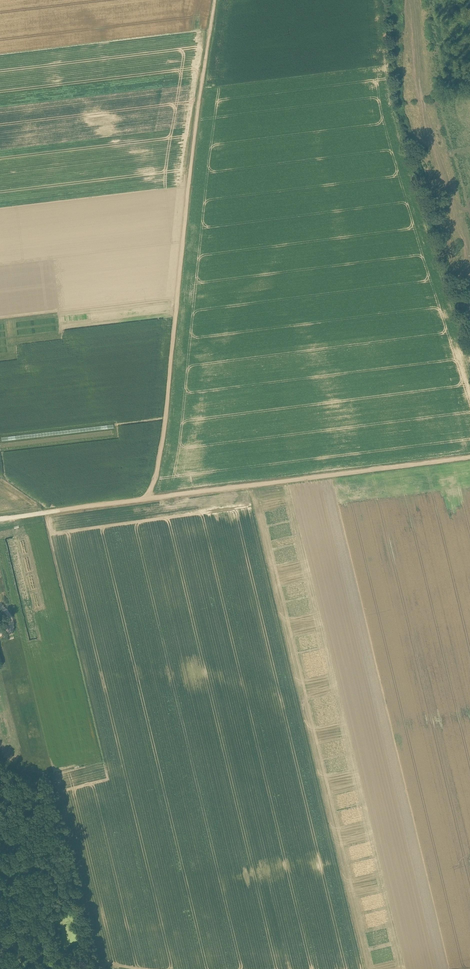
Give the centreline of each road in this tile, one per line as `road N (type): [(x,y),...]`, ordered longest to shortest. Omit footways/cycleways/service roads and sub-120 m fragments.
road 1 (track): [(147,499),(162,442),(217,0)]
road 2 (track): [(469,458),(147,499)]
road 3 (track): [(147,499),(0,518)]

